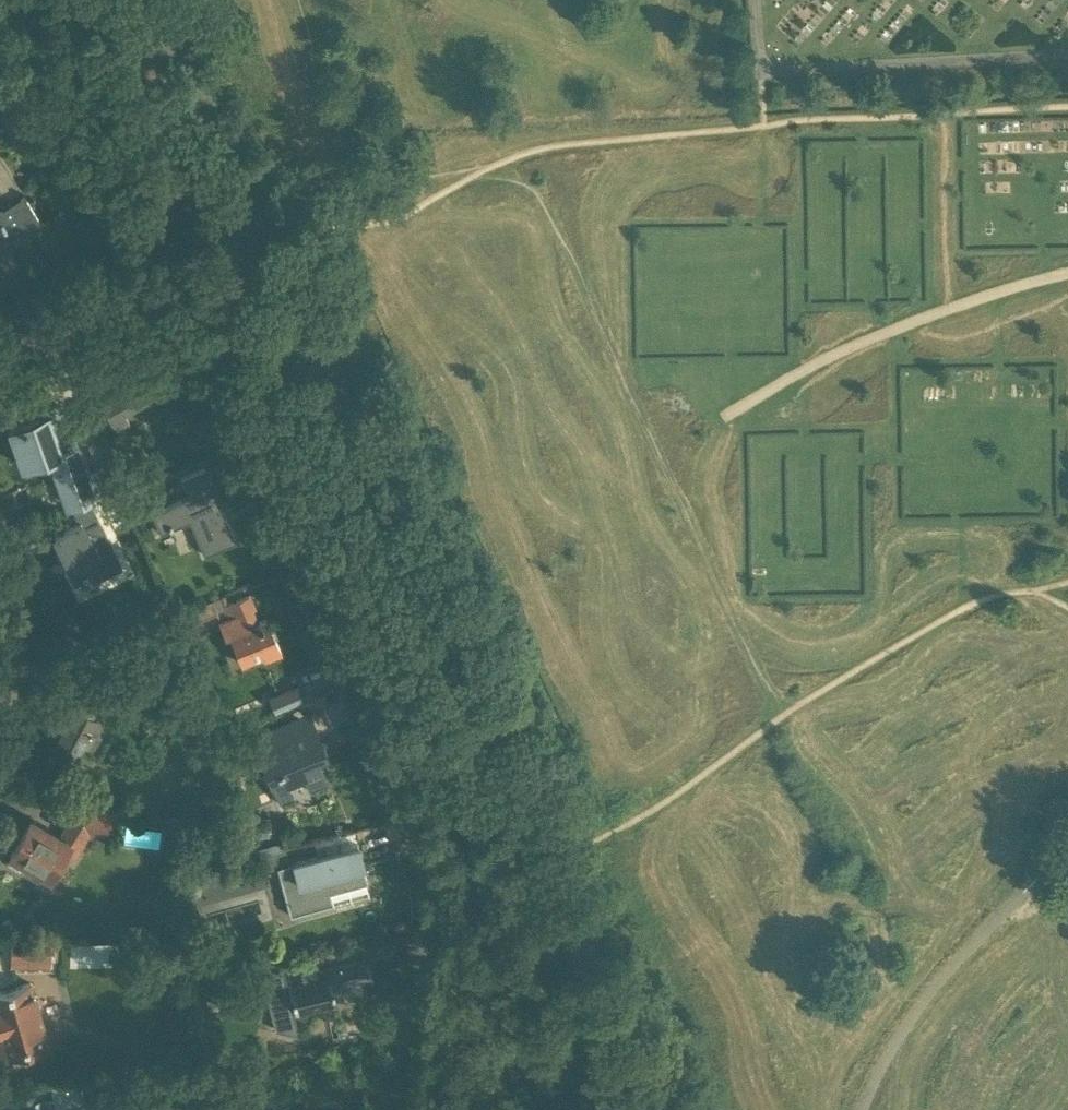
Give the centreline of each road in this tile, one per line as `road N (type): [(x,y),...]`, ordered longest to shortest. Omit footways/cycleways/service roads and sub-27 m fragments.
road 1 (residential): [(651,1109),(267,251)]
road 2 (residential): [(391,1109),(425,939),(424,882),(243,444),(150,281)]
road 3 (unclassified): [(862,1109),(898,1038),(943,976),(1067,851)]
road 4 (residential): [(267,251),(156,0)]
road 5 (residential): [(150,281),(0,67)]
road 6 (residential): [(0,357),(150,281)]
road 7 (residential): [(0,720),(12,639),(0,590)]
road 8 (residential): [(150,281),(267,251)]

